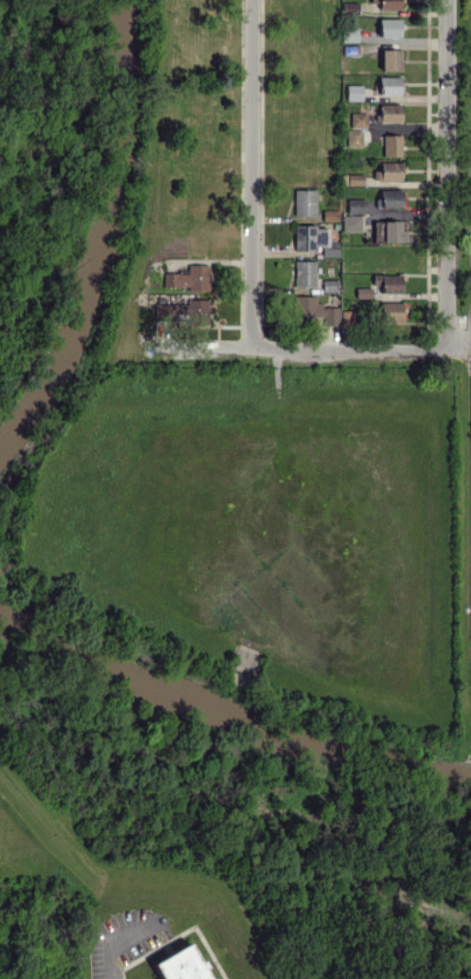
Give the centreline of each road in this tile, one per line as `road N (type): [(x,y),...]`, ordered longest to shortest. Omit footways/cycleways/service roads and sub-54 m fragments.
road 1 (residential): [(445,0),(445,348)]
road 2 (residential): [(251,0),(251,346)]
road 3 (residential): [(152,346),(445,348)]

